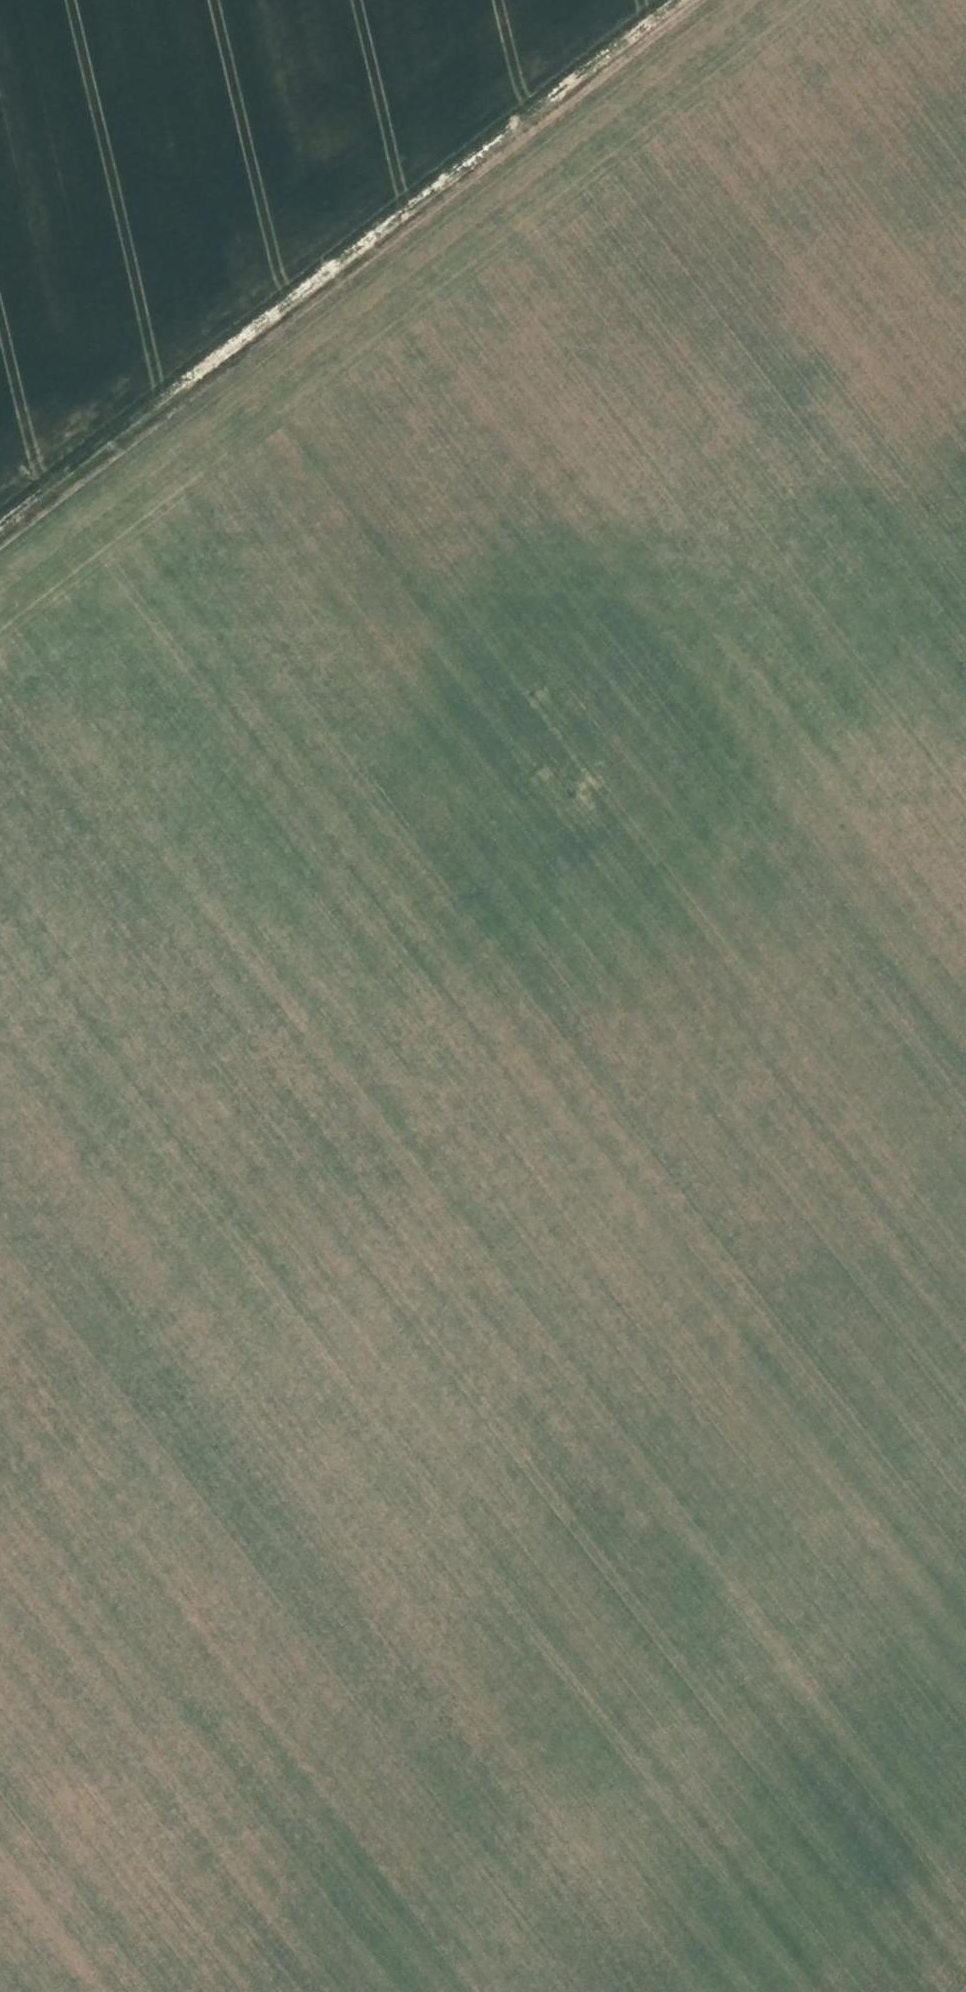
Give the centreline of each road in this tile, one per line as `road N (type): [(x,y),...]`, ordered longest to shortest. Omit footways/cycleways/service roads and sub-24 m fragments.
road 1 (track): [(0,537),(689,0)]

